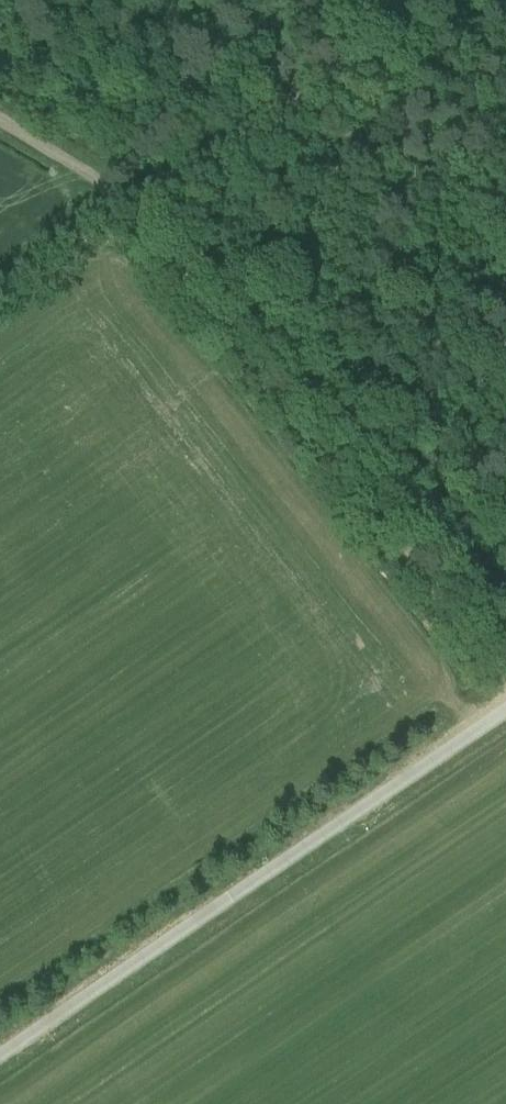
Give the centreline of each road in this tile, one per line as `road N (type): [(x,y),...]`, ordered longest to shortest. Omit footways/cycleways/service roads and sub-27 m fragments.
road 1 (unclassified): [(505,715),(0,1061)]
road 2 (track): [(132,207),(505,680)]
road 3 (track): [(132,207),(411,0)]
road 4 (track): [(0,293),(132,207)]
road 5 (track): [(0,126),(132,207)]

